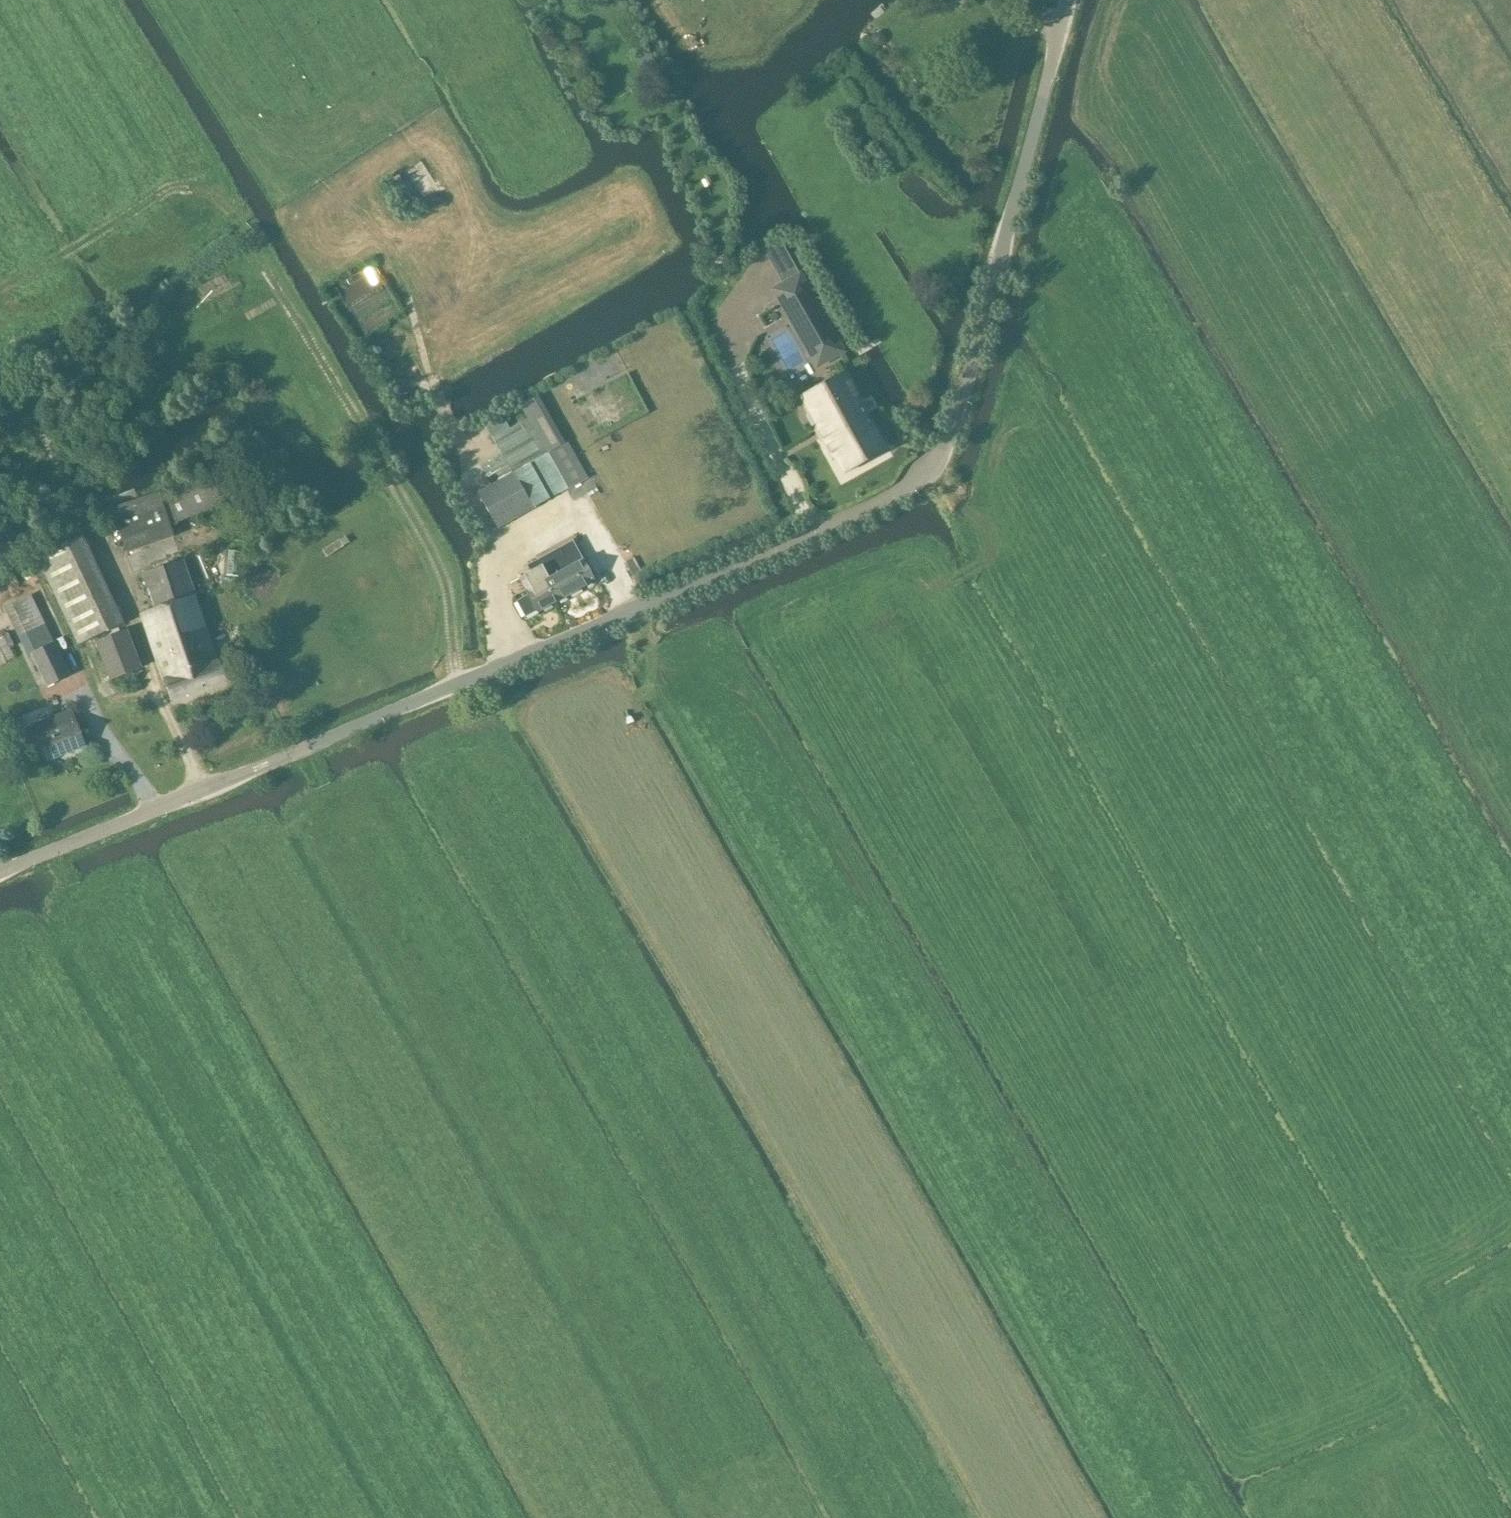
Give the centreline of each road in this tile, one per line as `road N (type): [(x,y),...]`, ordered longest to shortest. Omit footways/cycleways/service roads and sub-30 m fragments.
road 1 (tertiary): [(0,874),(508,663),(895,496),(924,476),(954,427),(1069,0)]
road 2 (track): [(459,683),(451,591),(219,189),(178,182),(0,287)]
road 3 (track): [(434,388),(466,262),(466,210),(449,177),(395,118),(364,107),(255,114),(225,96),(159,0)]
road 4 (track): [(323,180),(394,257),(434,388)]
road 5 (track): [(89,537),(0,366)]

